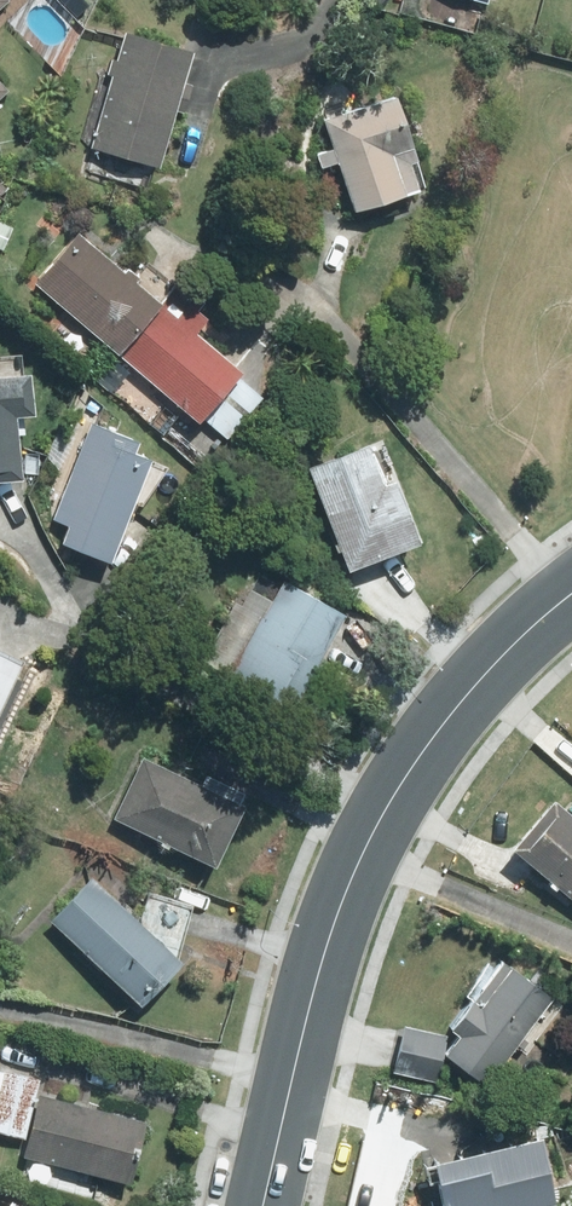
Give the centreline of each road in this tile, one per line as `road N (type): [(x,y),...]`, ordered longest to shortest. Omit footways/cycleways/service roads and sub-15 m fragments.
road 1 (tertiary): [(259,1205),(330,936),(378,819),(446,719),(571,595)]

